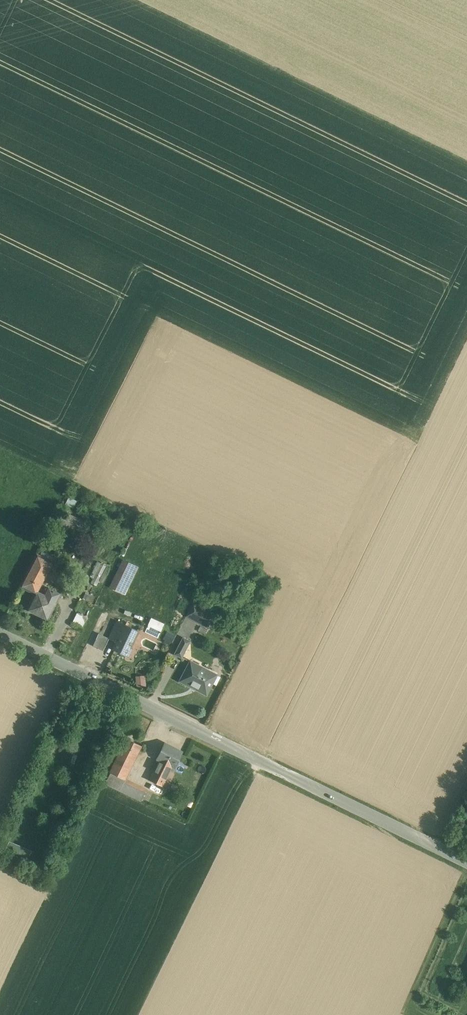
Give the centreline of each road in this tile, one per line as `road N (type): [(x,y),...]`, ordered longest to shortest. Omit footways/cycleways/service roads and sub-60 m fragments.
road 1 (tertiary): [(466,861),(0,632)]

